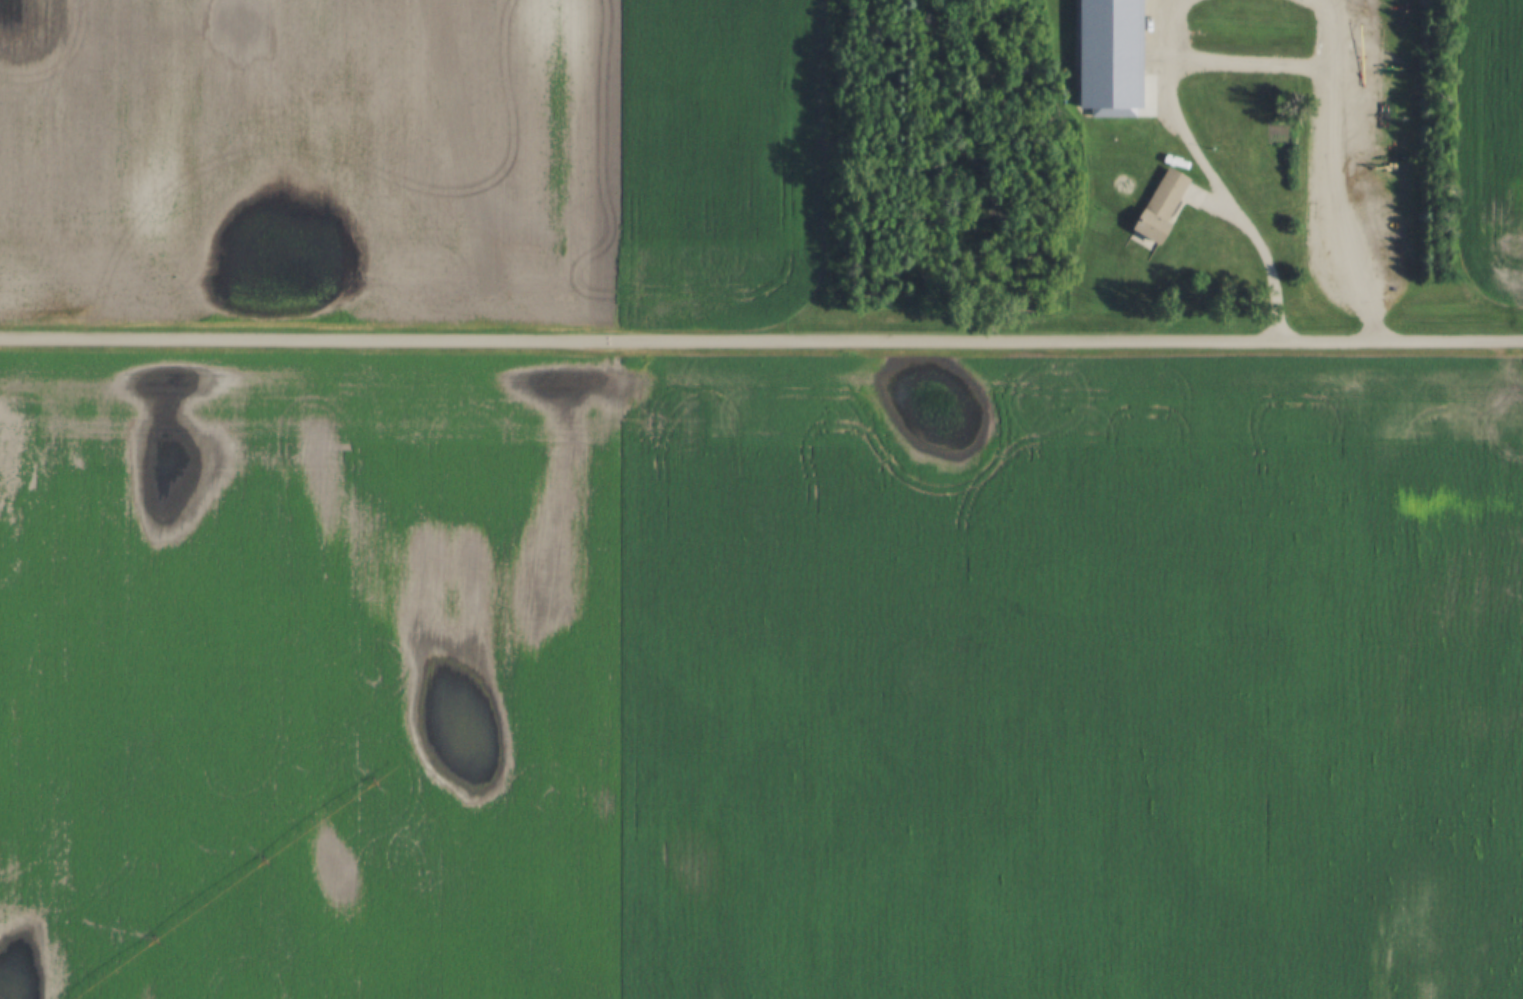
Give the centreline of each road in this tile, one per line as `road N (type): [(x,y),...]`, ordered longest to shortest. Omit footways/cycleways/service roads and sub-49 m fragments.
road 1 (residential): [(1522,343),(0,340)]

